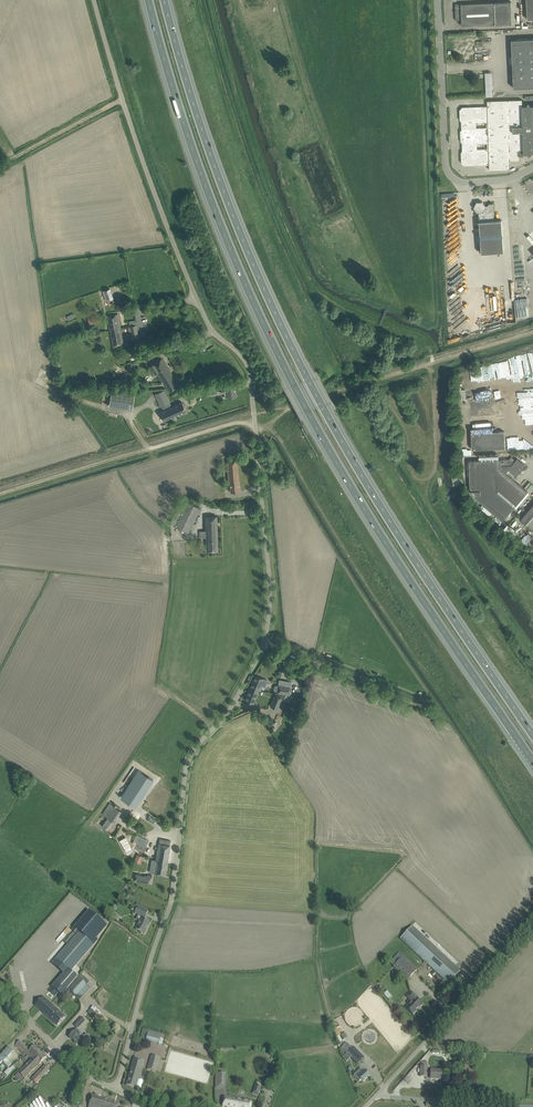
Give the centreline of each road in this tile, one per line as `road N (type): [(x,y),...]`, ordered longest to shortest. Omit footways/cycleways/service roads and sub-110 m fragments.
road 1 (motorway): [(149,0),(207,190),(293,385),(383,539),(532,761)]
road 2 (motorway): [(532,735),(375,497),(308,381),(225,194),(165,0)]
road 3 (unclassified): [(263,643),(270,588),(252,374),(213,332),(200,302),(149,179),(94,0)]
road 4 (unclassified): [(114,1089),(174,889),(189,759),(237,699),(263,643)]
road 5 (unclassified): [(532,170),(462,187),(446,167),(438,0)]
road 6 (unclassified): [(429,711),(263,643)]
road 7 (unclassified): [(376,1096),(532,1106)]
road 8 (unclassified): [(114,1089),(60,1053),(0,988)]
road 9 (unclassified): [(376,1096),(477,985)]
road 10 (track): [(0,165),(123,100)]

